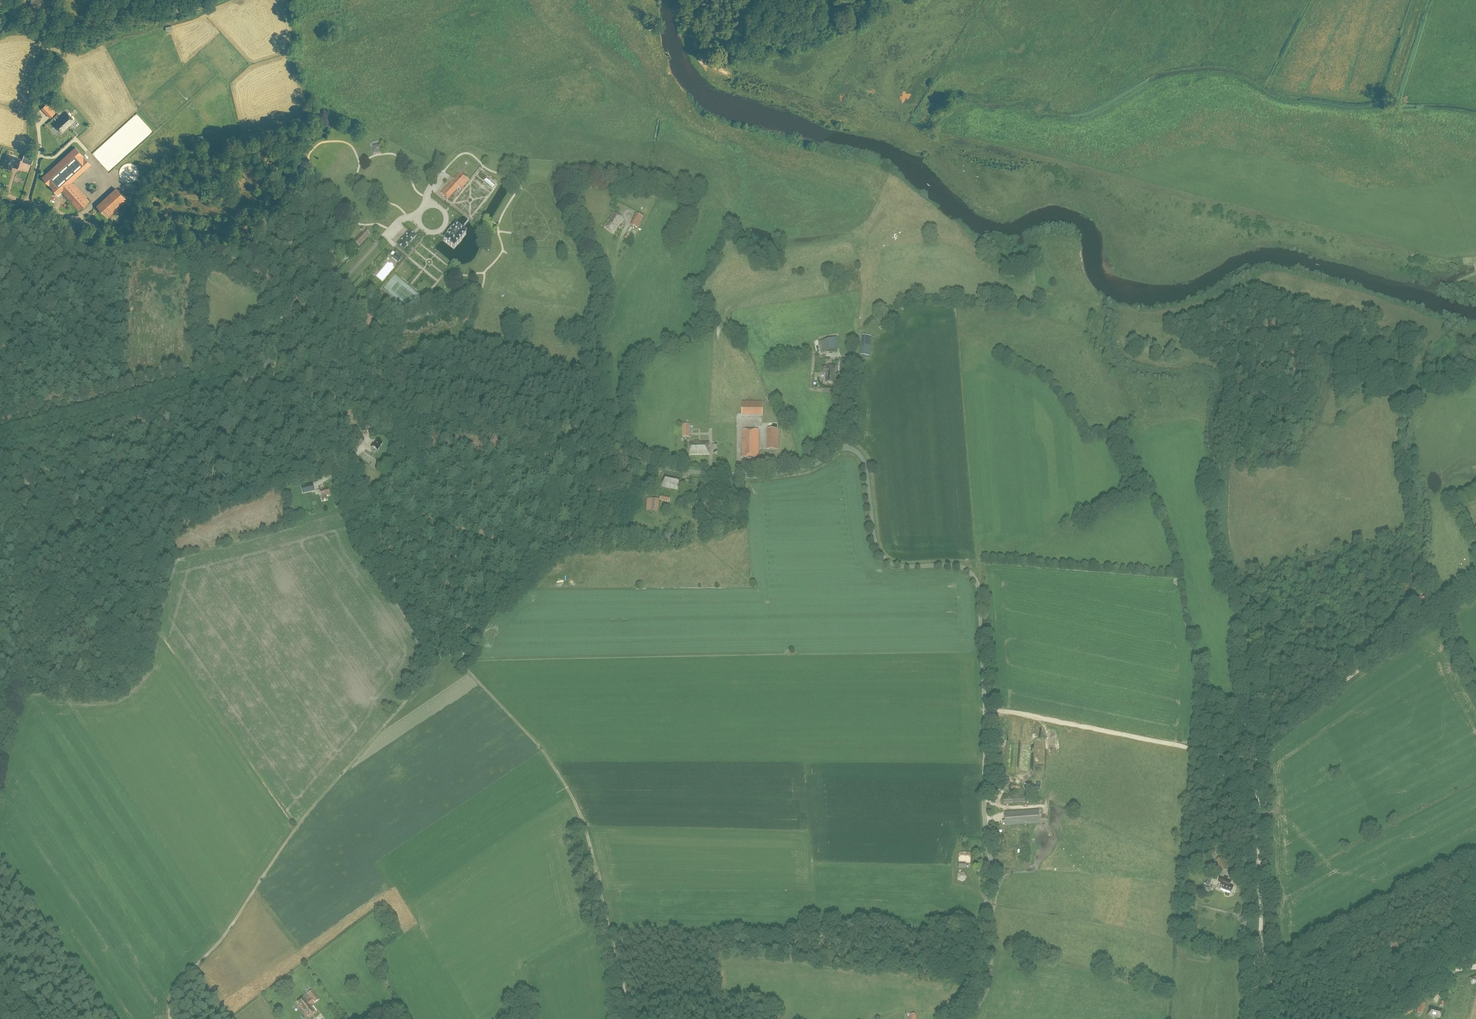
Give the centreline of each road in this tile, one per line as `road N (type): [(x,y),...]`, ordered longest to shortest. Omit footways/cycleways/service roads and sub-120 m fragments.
road 1 (unclassified): [(946,1018),(972,983),(994,883),(981,593),(960,567),(900,568),(883,559),(866,467),(853,451),(772,476),(703,473),(236,379),(0,441)]
road 2 (track): [(445,649),(553,550),(584,497),(597,452),(598,333),(628,220)]
road 3 (track): [(171,1018),(174,998),(296,828),(445,649)]
road 4 (track): [(631,1018),(580,813),(532,738),(445,649)]
road 5 (track): [(0,474),(24,544),(26,656),(0,774)]
road 6 (track): [(1475,586),(1239,759)]
road 7 (track): [(985,710),(1239,759),(1257,775)]
road 8 (track): [(1475,261),(1412,270),(1342,248),(1378,134)]
road 9 (track): [(445,649),(363,541),(335,458)]
road 10 (track): [(1475,968),(1355,976),(1261,958)]
road 11 (track): [(1261,958),(1257,775)]

